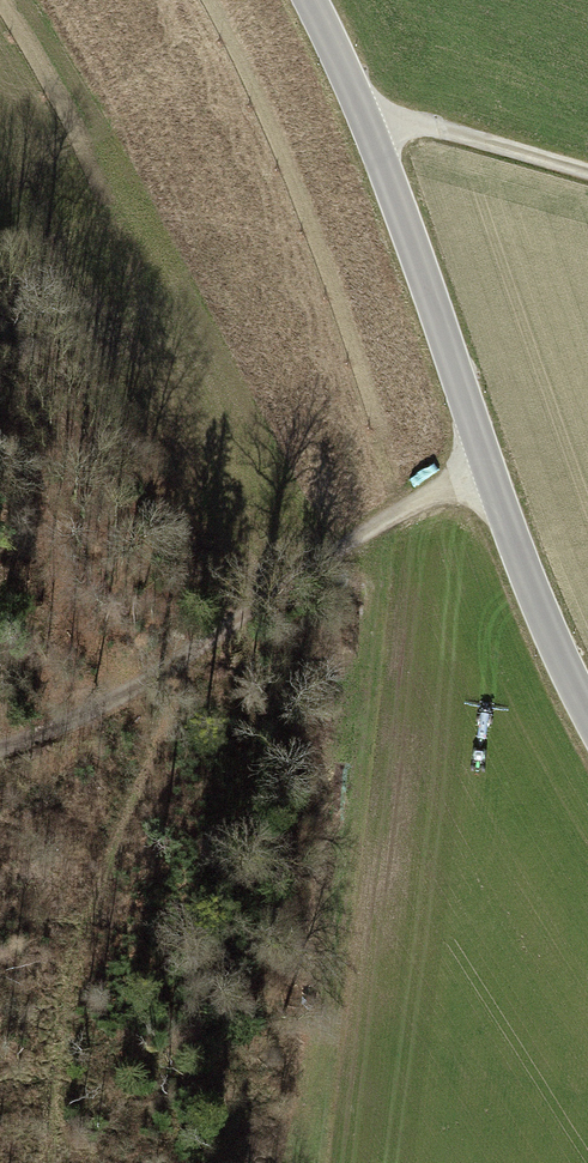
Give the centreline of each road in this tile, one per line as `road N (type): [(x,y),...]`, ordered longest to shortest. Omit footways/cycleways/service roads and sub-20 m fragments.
road 1 (tertiary): [(319,0),(371,104),(553,631),(587,697)]
road 2 (track): [(489,457),(127,692),(0,746)]
road 3 (track): [(587,166),(371,104)]

